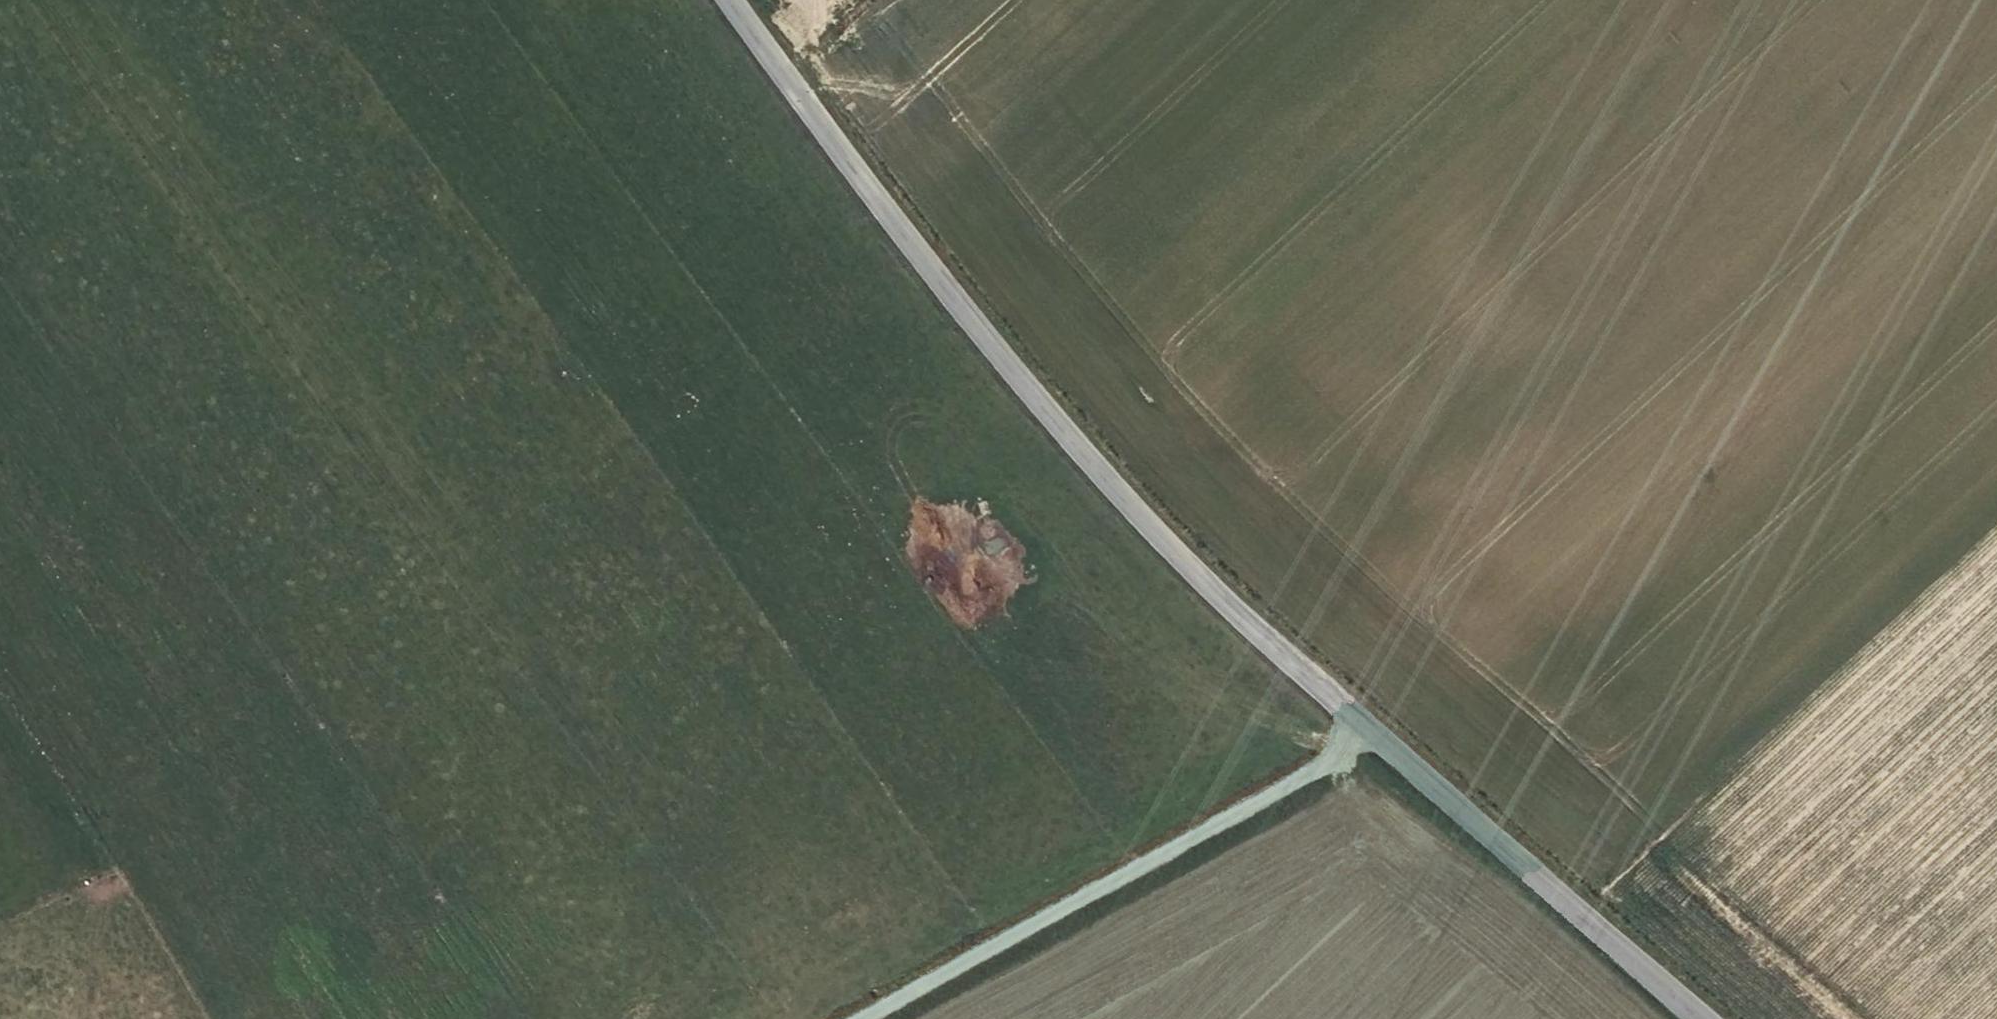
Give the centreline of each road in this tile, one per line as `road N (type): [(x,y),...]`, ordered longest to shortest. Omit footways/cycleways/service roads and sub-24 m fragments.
road 1 (tertiary): [(1707,1018),(1185,558),(962,313),(739,0)]
road 2 (track): [(1372,724),(846,1018)]

